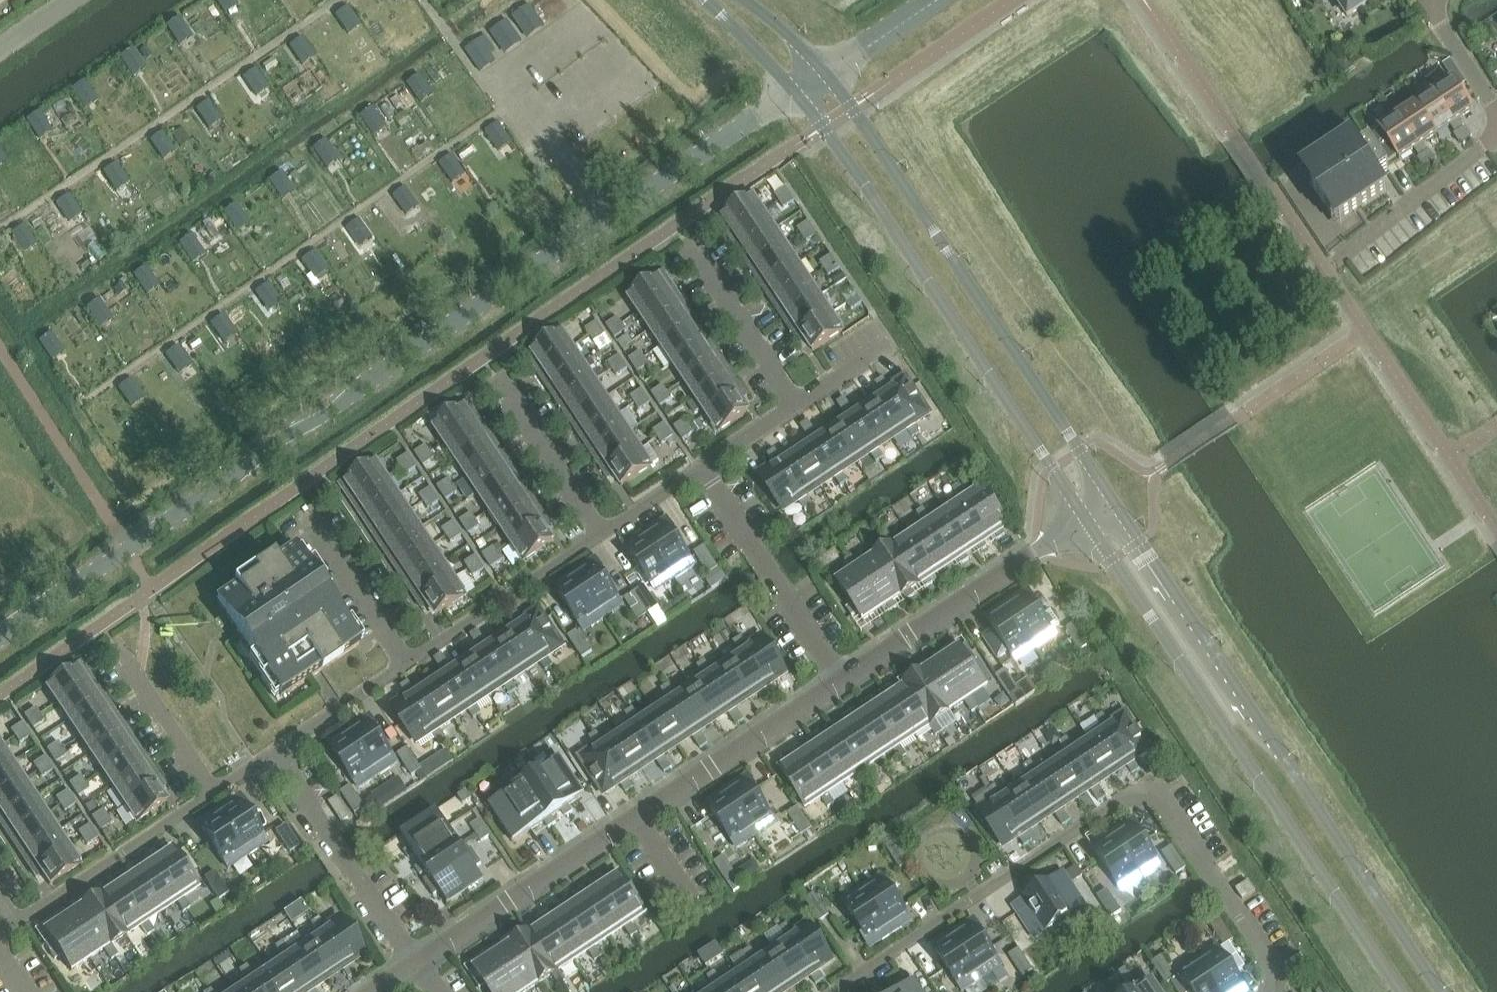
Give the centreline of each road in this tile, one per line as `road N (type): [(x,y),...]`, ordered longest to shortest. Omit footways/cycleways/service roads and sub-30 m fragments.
road 1 (residential): [(0,632),(689,170)]
road 2 (residential): [(830,991),(1149,779),(1281,984)]
road 3 (secondary): [(1440,991),(1112,497)]
road 4 (secondary): [(1087,514),(1402,991)]
road 5 (secondary): [(796,93),(1087,514)]
road 6 (secondary): [(1112,497),(827,72)]
road 7 (residential): [(841,681),(416,966)]
road 8 (residential): [(274,755),(416,966)]
road 9 (residential): [(841,681),(704,468)]
road 10 (residential): [(1042,543),(841,681)]
road 11 (residential): [(603,528),(410,663)]
road 12 (residential): [(210,793),(14,920)]
road 13 (residential): [(798,405),(689,243)]
road 14 (residential): [(410,663),(305,507)]
road 15 (residential): [(1347,246),(1496,135)]
road 16 (residential): [(210,793),(112,638)]
road 17 (residential): [(603,528),(503,375)]
road 18 (residential): [(410,663),(274,755)]
road 19 (residential): [(827,72),(939,0)]
road 20 (residential): [(796,93),(689,170)]
road 21 (secondary): [(706,0),(796,93)]
road 22 (residential): [(1428,0),(1496,107)]

